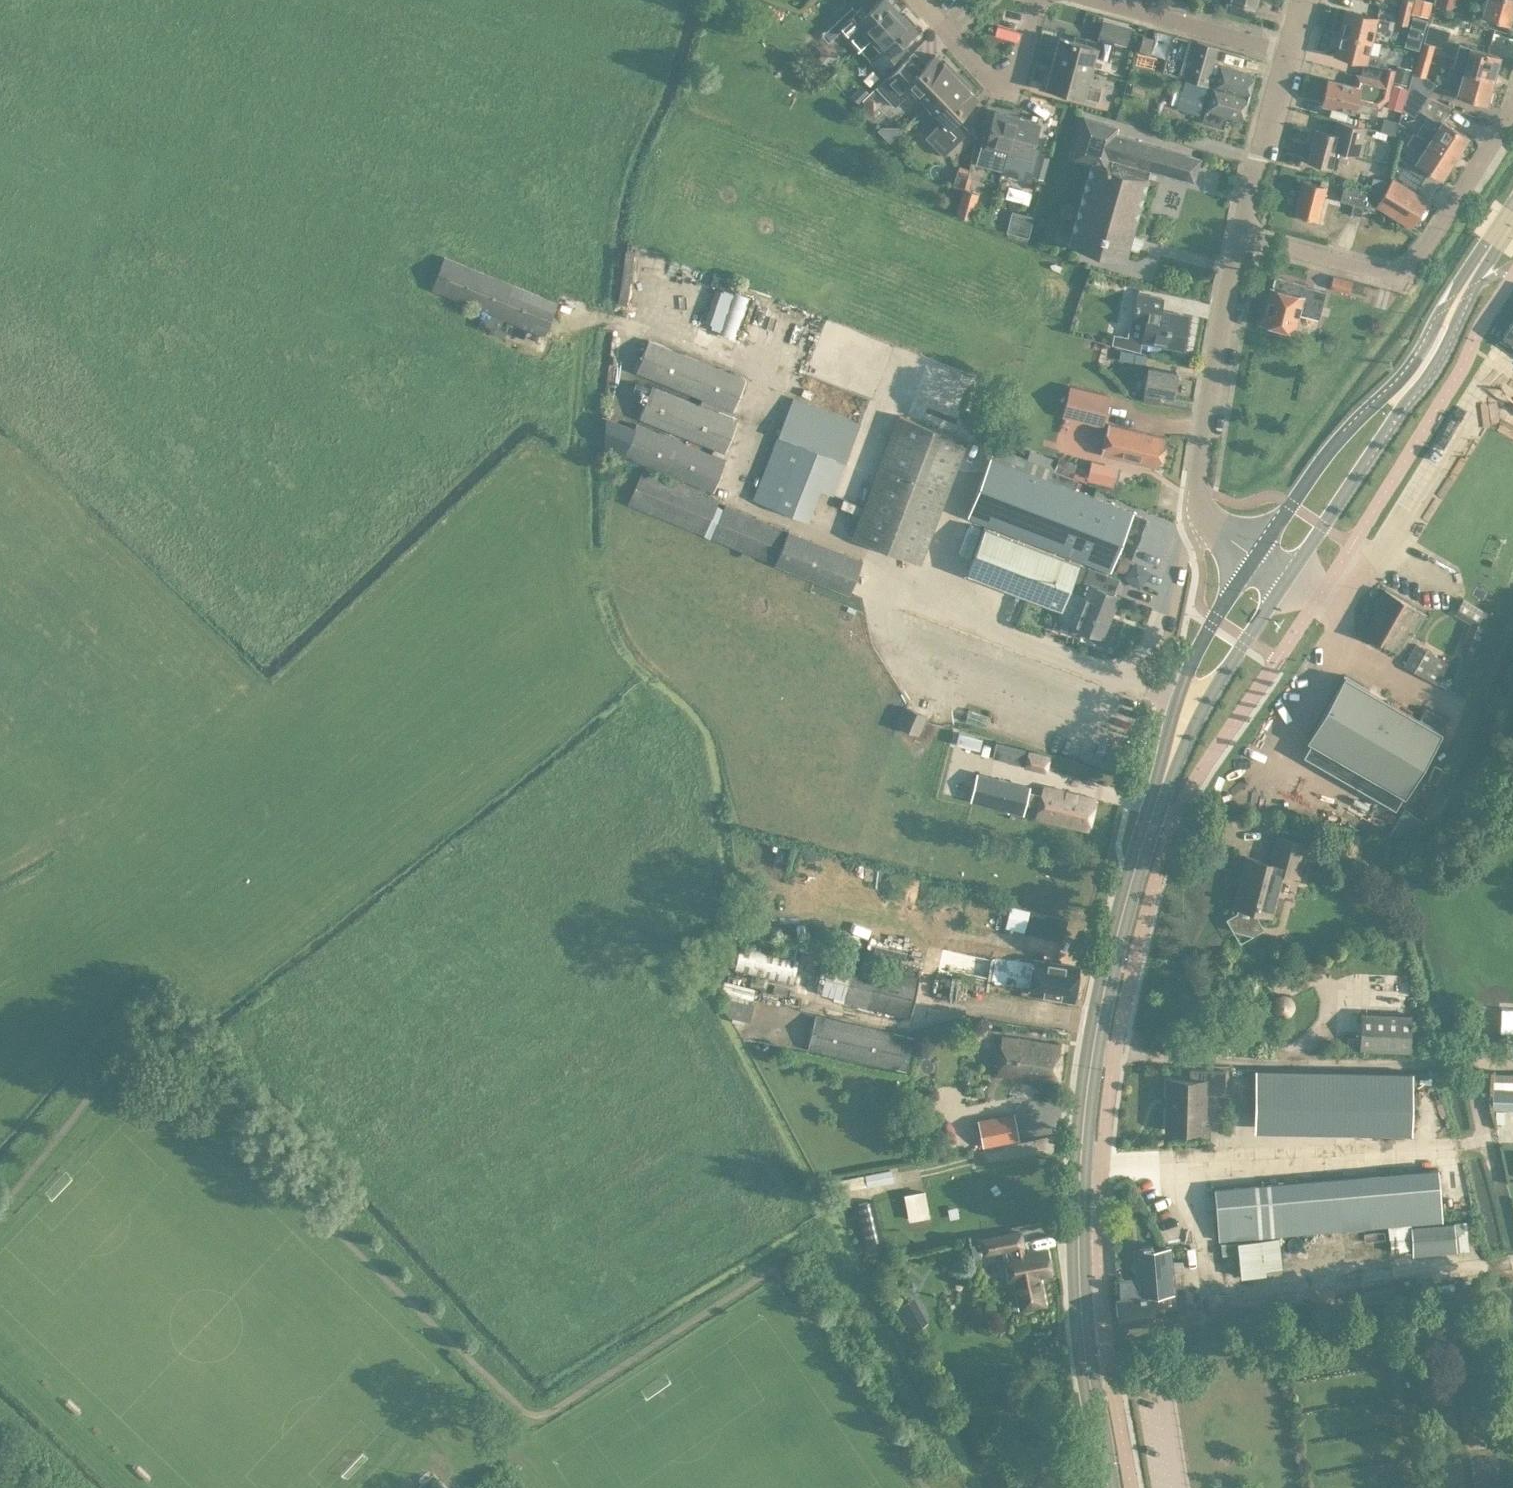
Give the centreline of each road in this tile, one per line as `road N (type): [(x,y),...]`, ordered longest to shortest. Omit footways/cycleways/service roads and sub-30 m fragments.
road 1 (secondary): [(1108,1487),(1082,1315),(1080,1152),(1107,967),(1169,752)]
road 2 (residential): [(1238,233),(1387,270),(1406,265),(1512,101)]
road 3 (residential): [(1256,550),(1199,507),(1194,489),(1238,233)]
road 4 (secondary): [(1460,287),(1401,370),(1338,432),(1256,550)]
road 5 (secondary): [(1287,569),(1442,346),(1460,287)]
road 6 (secondary): [(1256,550),(1180,684),(1169,752)]
road 7 (secondary): [(1169,752),(1287,569)]
road 8 (residential): [(1035,0),(1013,83),(990,76),(928,0)]
road 9 (residential): [(1289,50),(1100,0)]
road 10 (residential): [(1238,233),(1289,50)]

